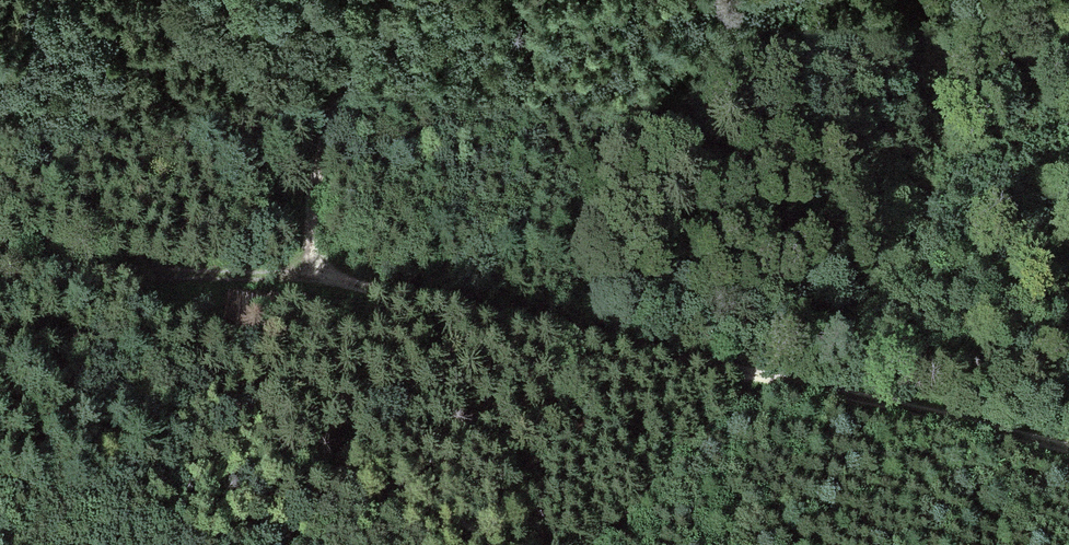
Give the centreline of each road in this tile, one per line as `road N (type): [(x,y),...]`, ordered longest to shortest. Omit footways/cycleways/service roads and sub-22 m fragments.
road 1 (track): [(1068,447),(298,279),(367,0)]
road 2 (track): [(298,279),(0,274)]
road 3 (track): [(750,377),(588,544)]

